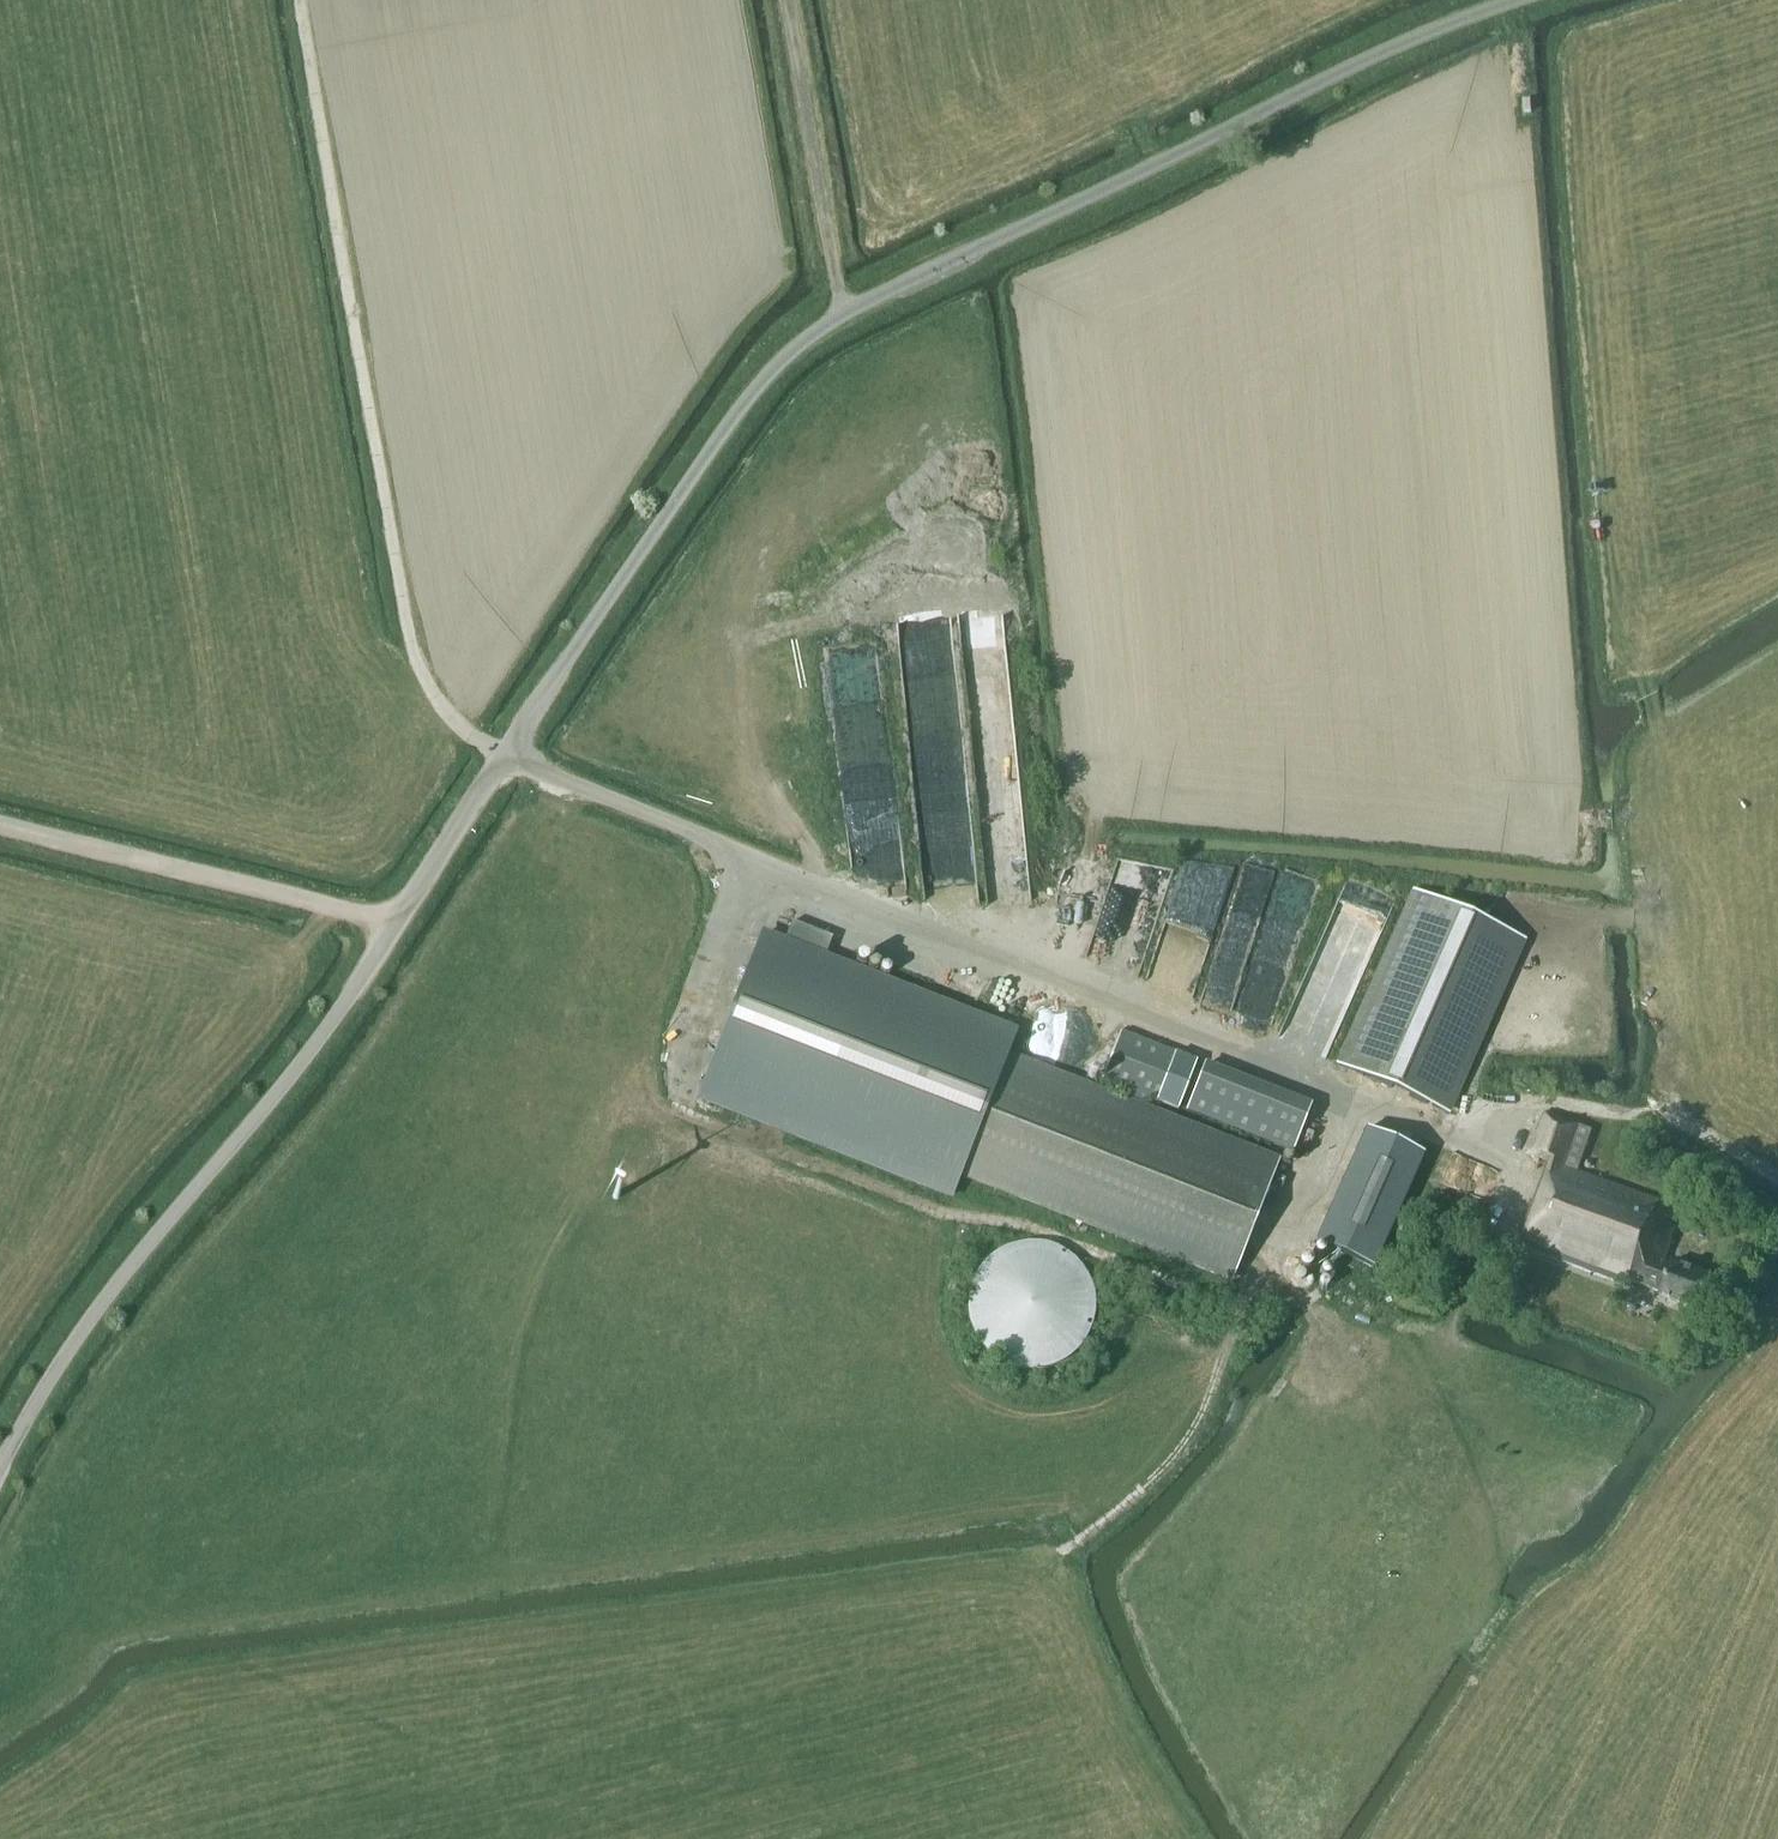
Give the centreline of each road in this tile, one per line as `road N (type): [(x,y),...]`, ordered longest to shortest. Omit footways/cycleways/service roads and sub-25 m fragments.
road 1 (unclassified): [(0,1466),(138,1263),(352,1002),(395,925),(762,386),(842,319),(1392,47),(1538,0)]
road 2 (track): [(395,925),(0,823)]
road 3 (track): [(842,319),(786,0)]

